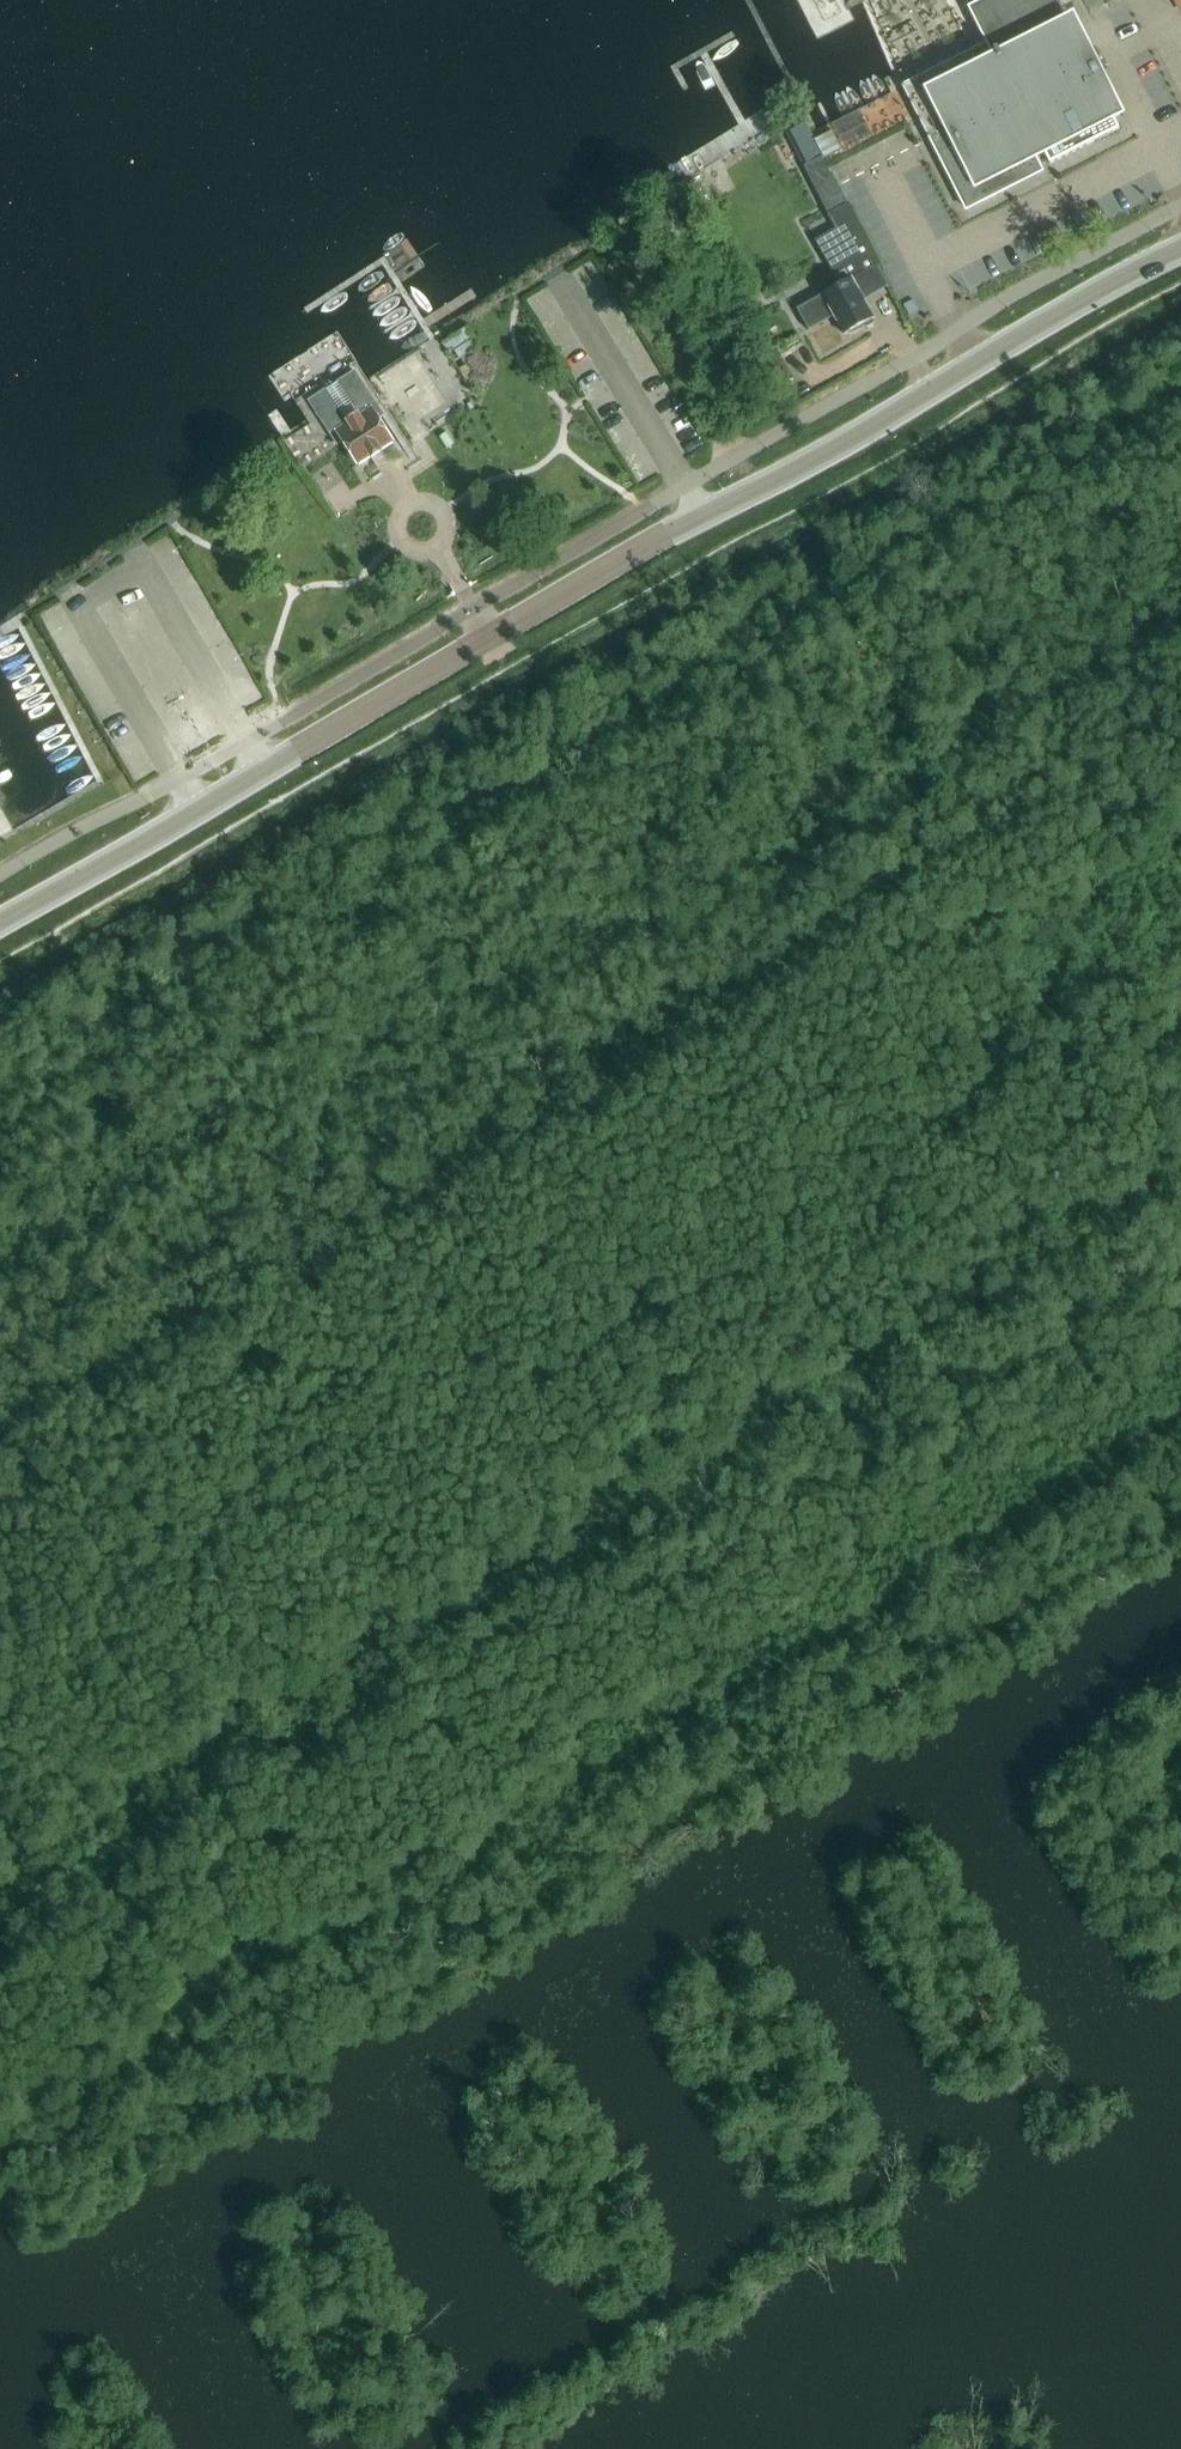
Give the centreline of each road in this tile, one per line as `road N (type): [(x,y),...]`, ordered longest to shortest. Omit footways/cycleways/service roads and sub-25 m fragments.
road 1 (secondary): [(0,926),(491,638),(1180,250)]

